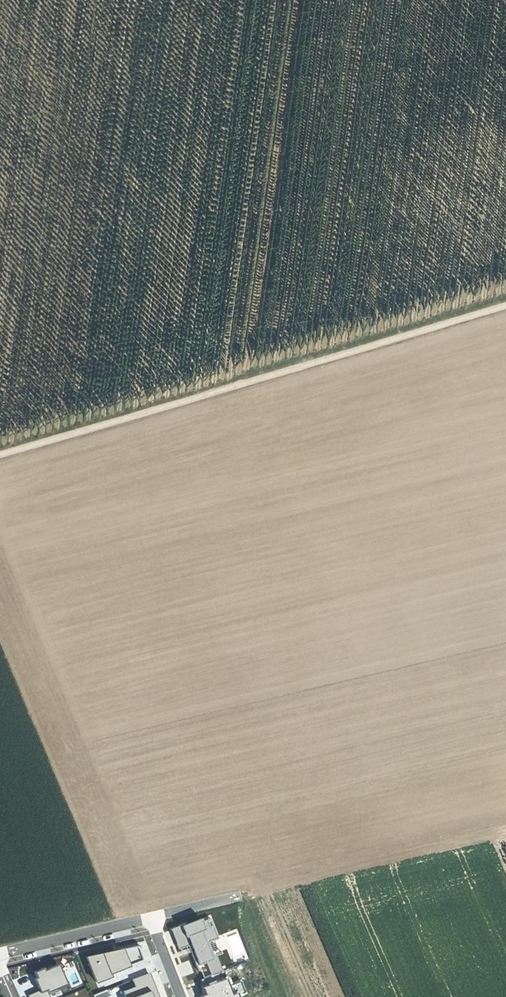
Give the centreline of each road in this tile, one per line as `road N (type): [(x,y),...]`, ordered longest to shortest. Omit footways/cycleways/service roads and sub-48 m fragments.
road 1 (track): [(505,302),(0,453)]
road 2 (track): [(505,834),(150,919)]
road 3 (residential): [(0,955),(150,919)]

